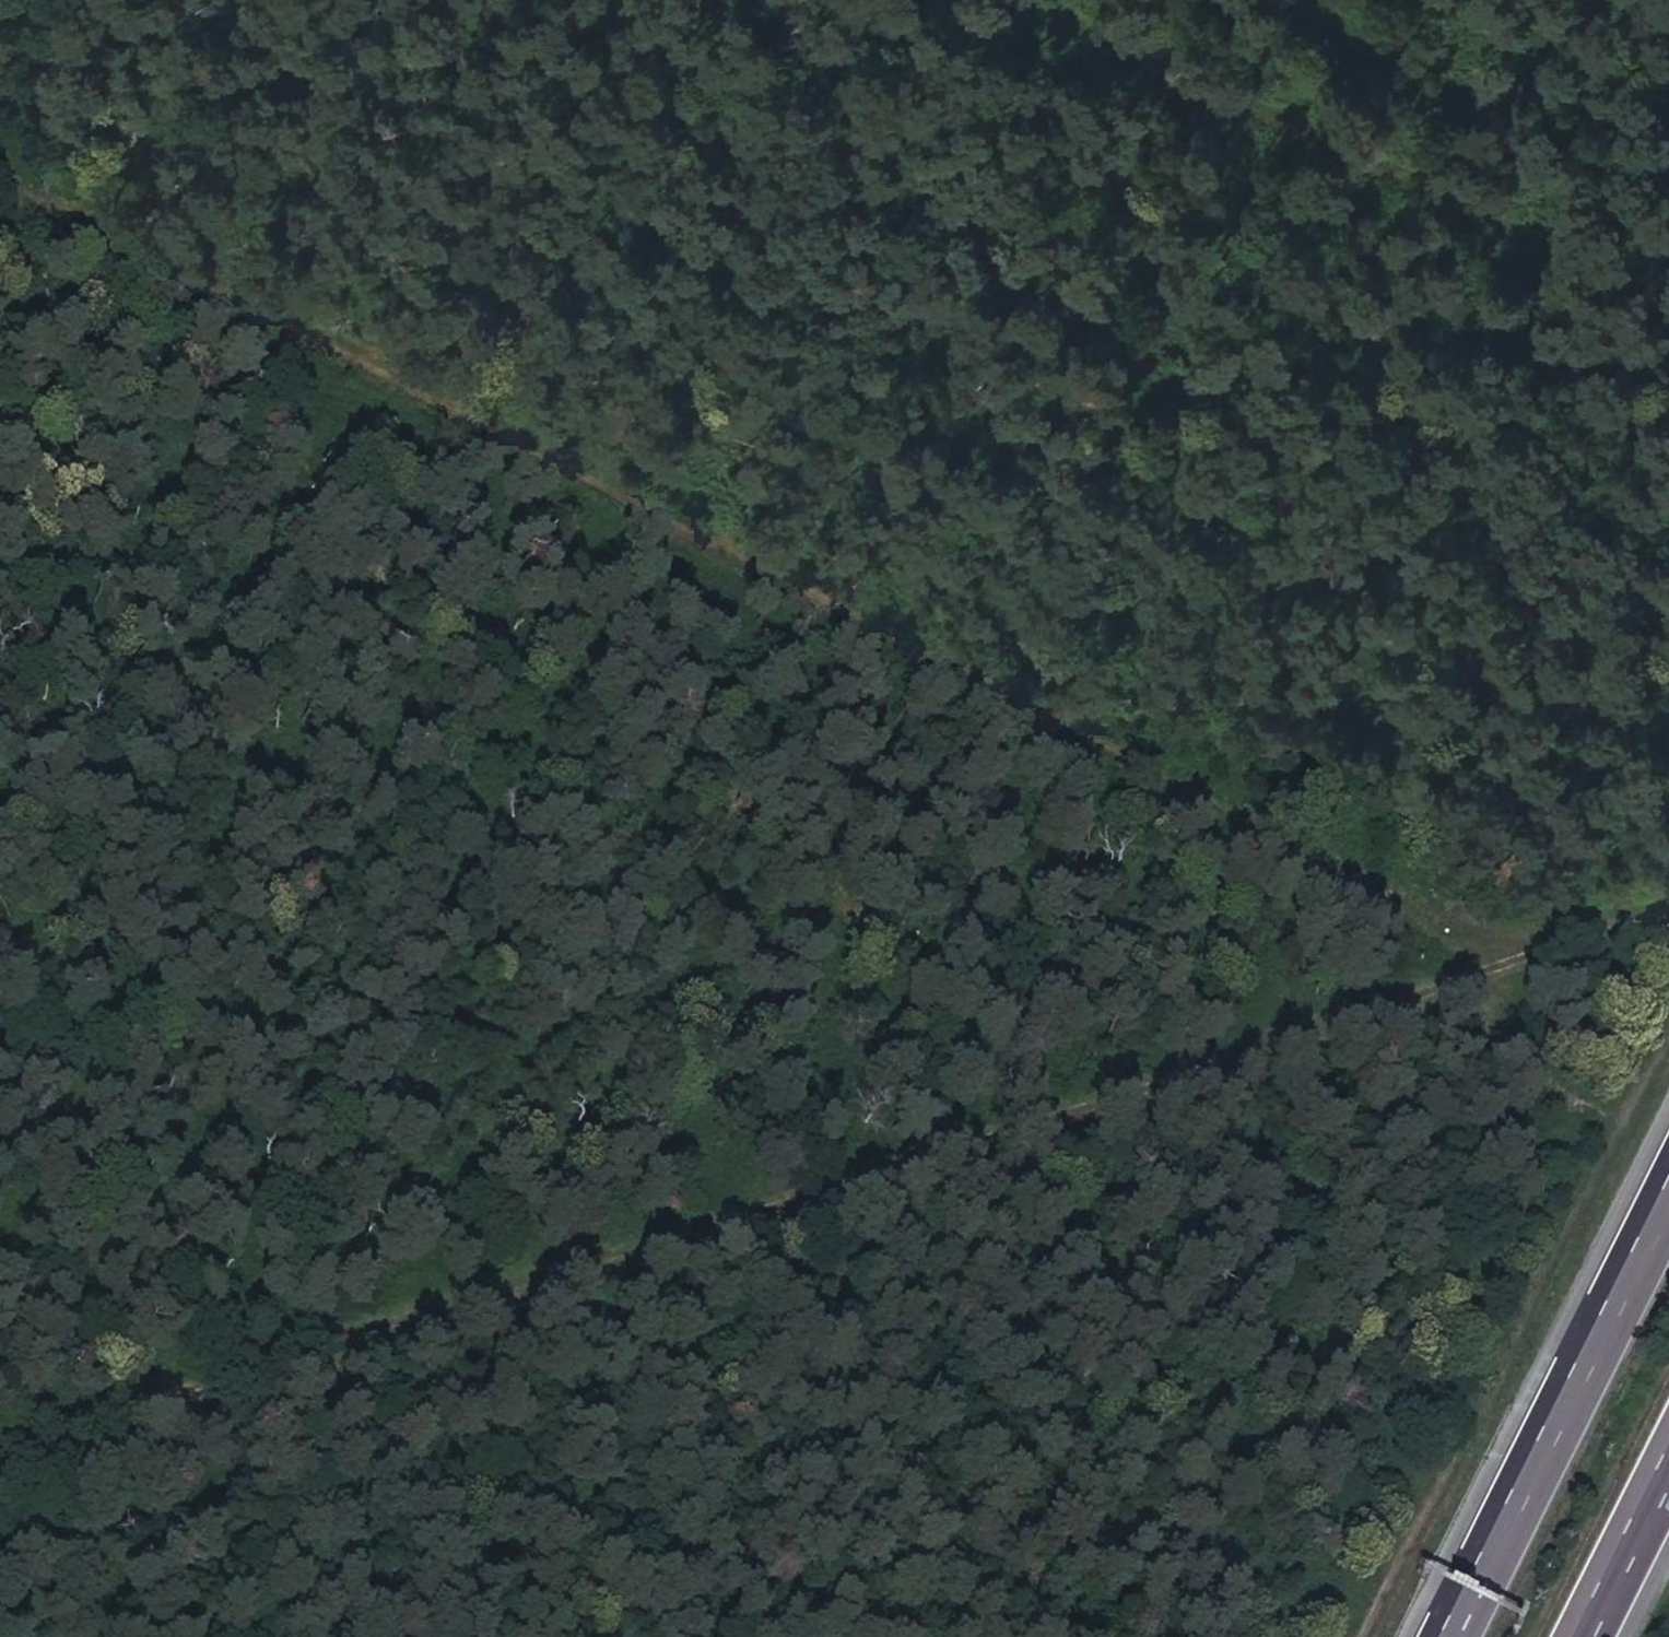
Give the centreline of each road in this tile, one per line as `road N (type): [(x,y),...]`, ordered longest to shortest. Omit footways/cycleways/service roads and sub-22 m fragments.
road 1 (track): [(1668,920),(1504,960),(1042,1121),(200,1386),(0,1440)]
road 2 (track): [(1350,1636),(1668,1018)]
road 3 (trunk): [(1668,1182),(1442,1636)]
road 4 (trunk): [(1587,1636),(1668,1472)]

